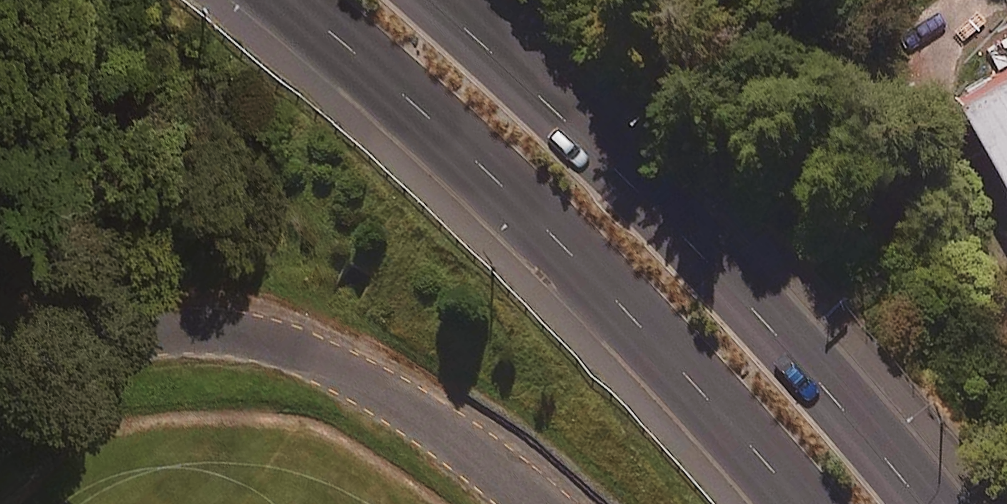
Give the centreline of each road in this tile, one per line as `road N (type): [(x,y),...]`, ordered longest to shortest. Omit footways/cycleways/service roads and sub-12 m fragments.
road 1 (secondary): [(831,503),(567,226),(319,0)]
road 2 (secondary): [(445,0),(809,347),(929,503)]
road 3 (tertiary): [(542,503),(306,342),(203,315),(136,333),(36,375),(0,407)]

